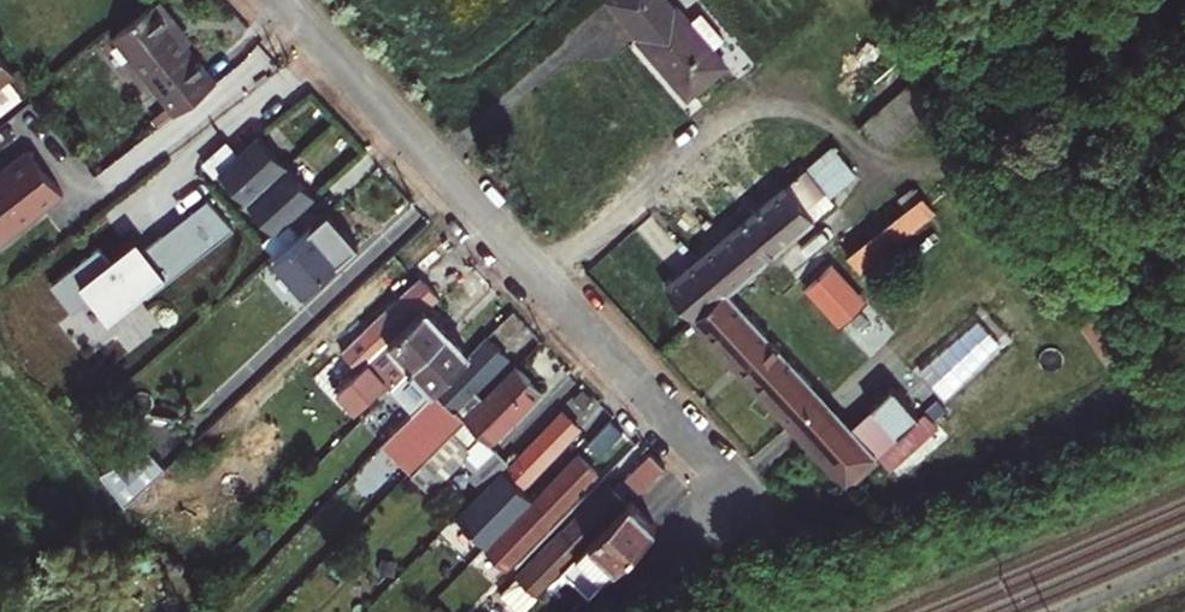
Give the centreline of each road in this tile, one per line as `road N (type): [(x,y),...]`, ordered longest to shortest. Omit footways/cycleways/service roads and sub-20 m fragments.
road 1 (residential): [(285,0),(767,514)]

